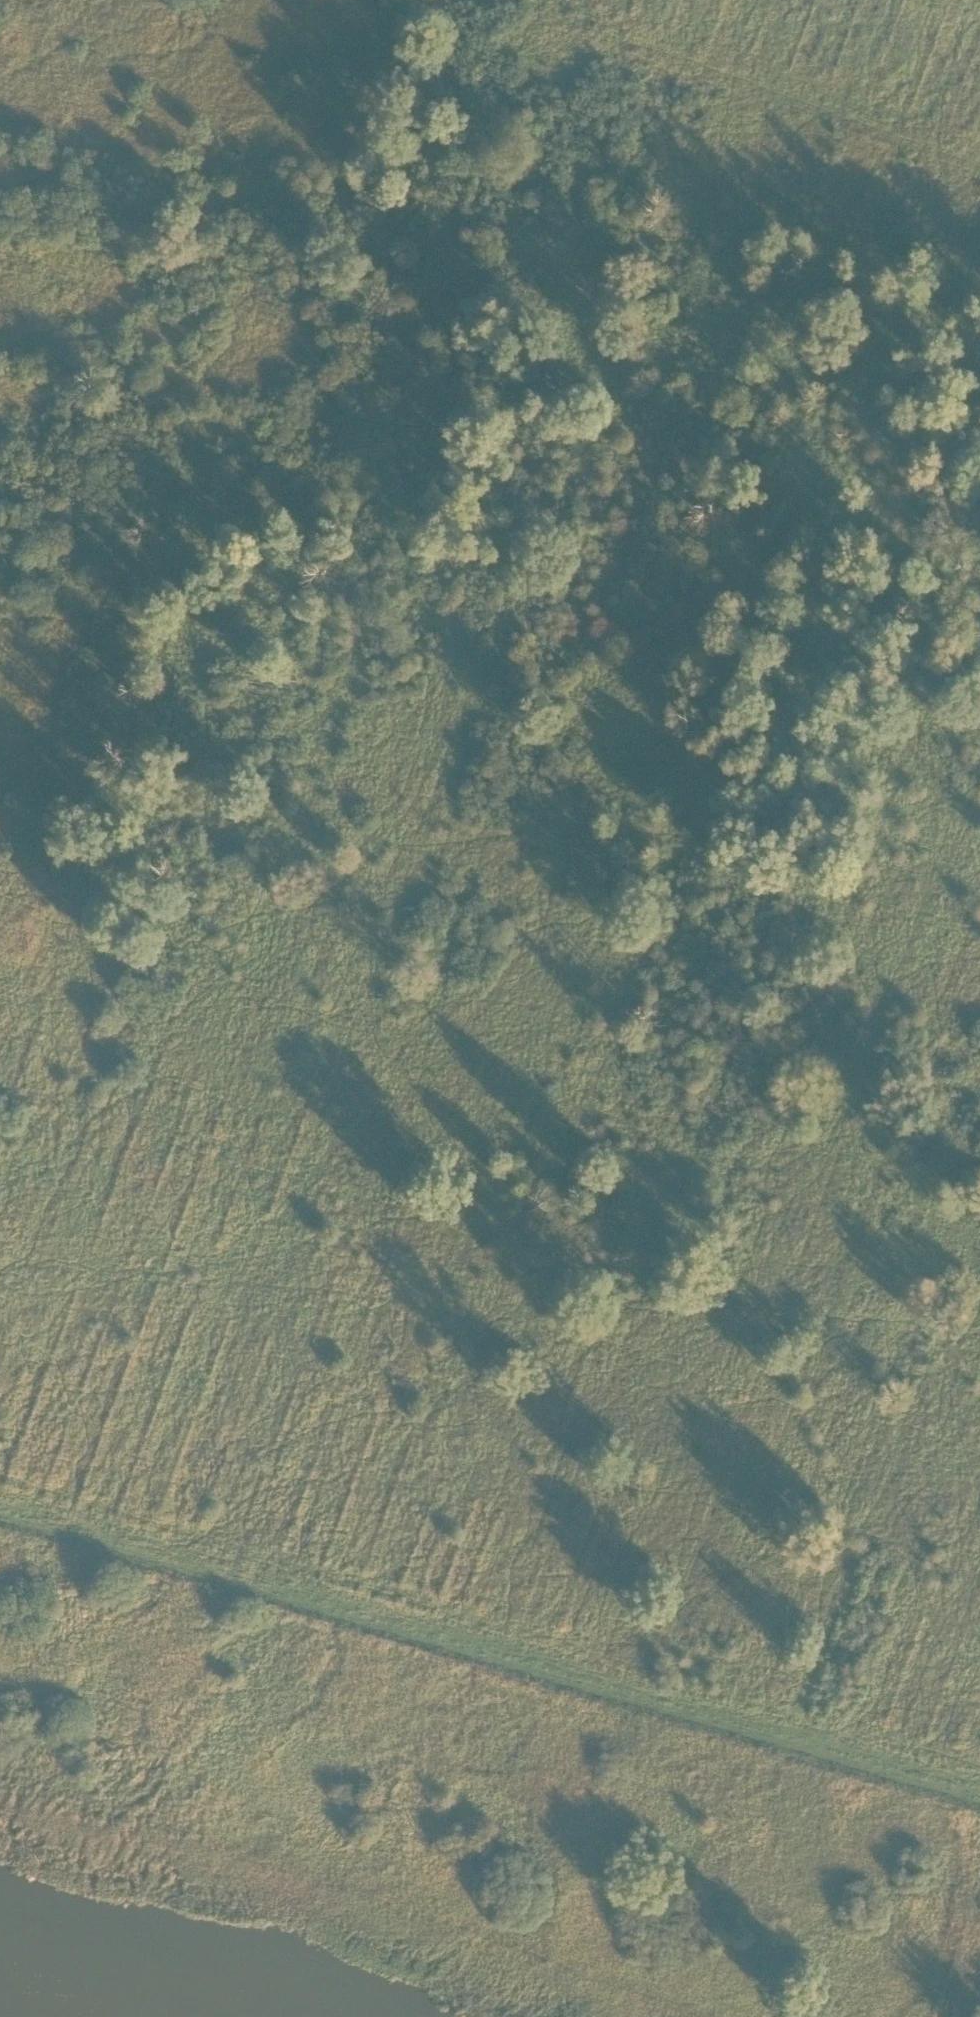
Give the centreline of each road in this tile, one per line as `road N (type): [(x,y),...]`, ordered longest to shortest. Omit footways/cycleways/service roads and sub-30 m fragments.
road 1 (track): [(979,1785),(0,1507)]

